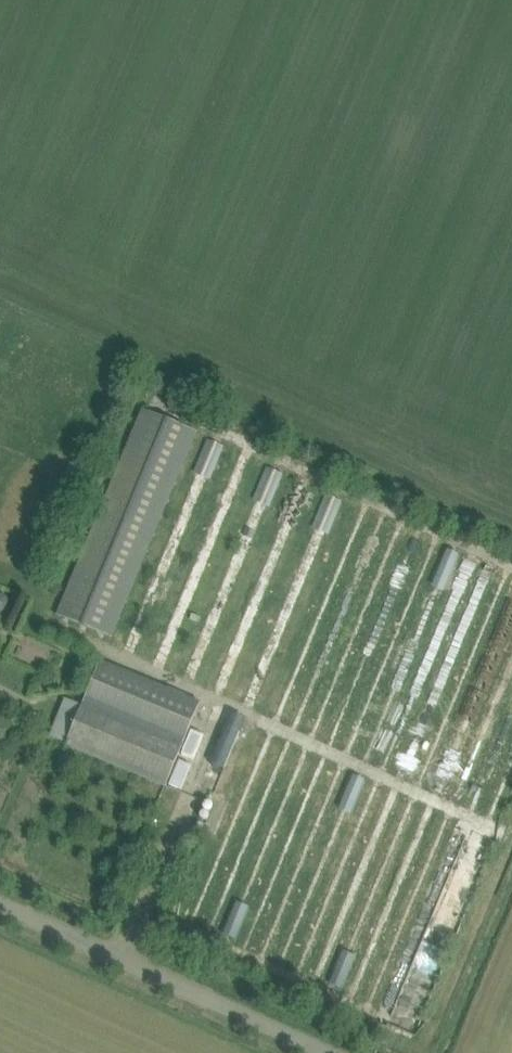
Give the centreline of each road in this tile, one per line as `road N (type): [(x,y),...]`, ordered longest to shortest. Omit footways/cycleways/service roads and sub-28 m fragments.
road 1 (track): [(0,905),(324,1052)]
road 2 (track): [(511,850),(420,1052)]

